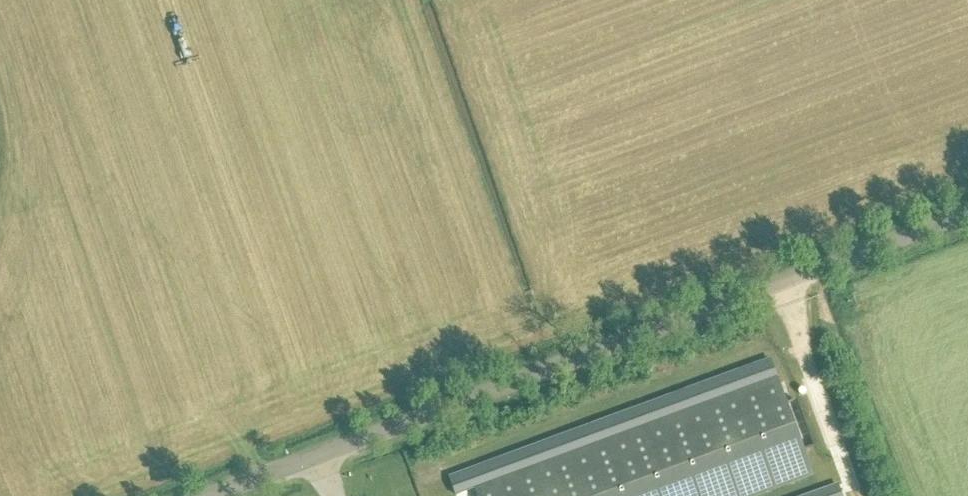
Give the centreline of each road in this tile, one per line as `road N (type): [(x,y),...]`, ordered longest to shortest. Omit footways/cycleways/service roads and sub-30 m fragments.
road 1 (tertiary): [(212,495),(967,211)]

